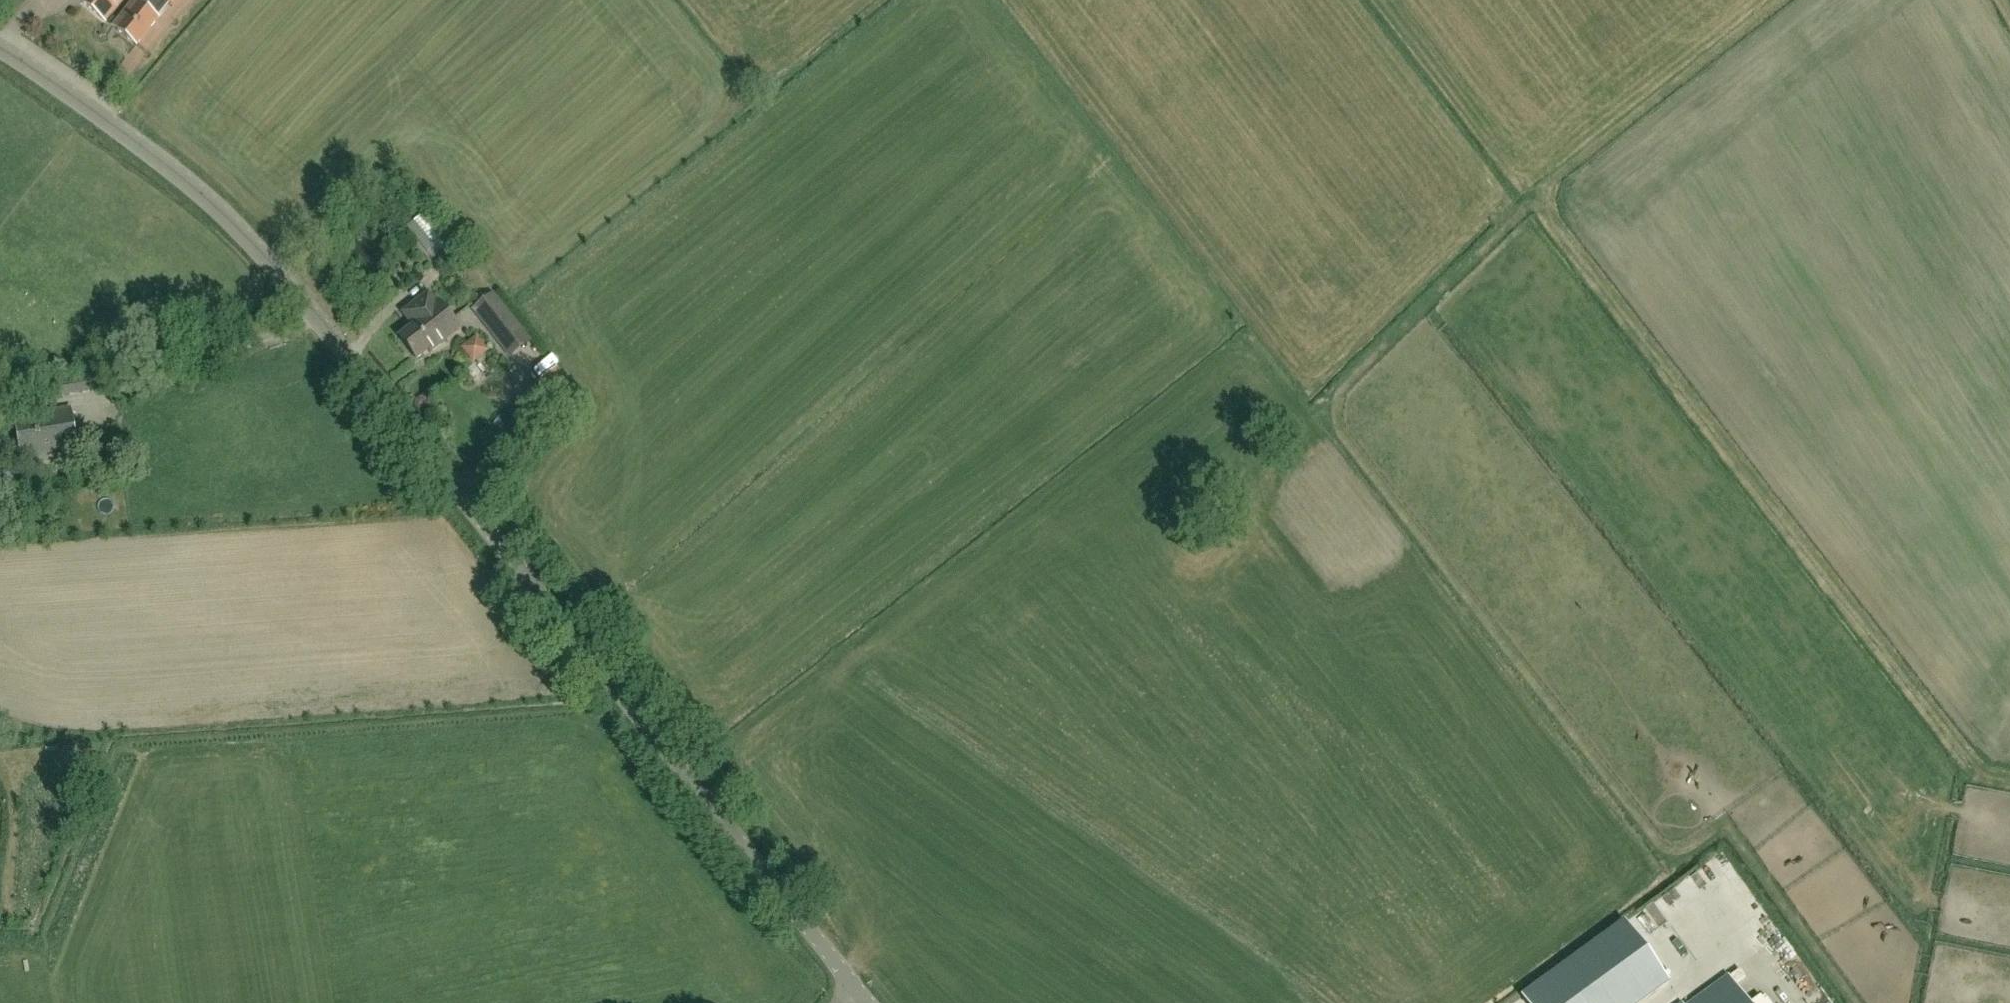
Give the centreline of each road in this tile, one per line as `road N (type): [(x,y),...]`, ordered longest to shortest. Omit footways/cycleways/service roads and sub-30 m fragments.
road 1 (unclassified): [(862,997),(350,363),(222,217),(170,170),(0,52)]

